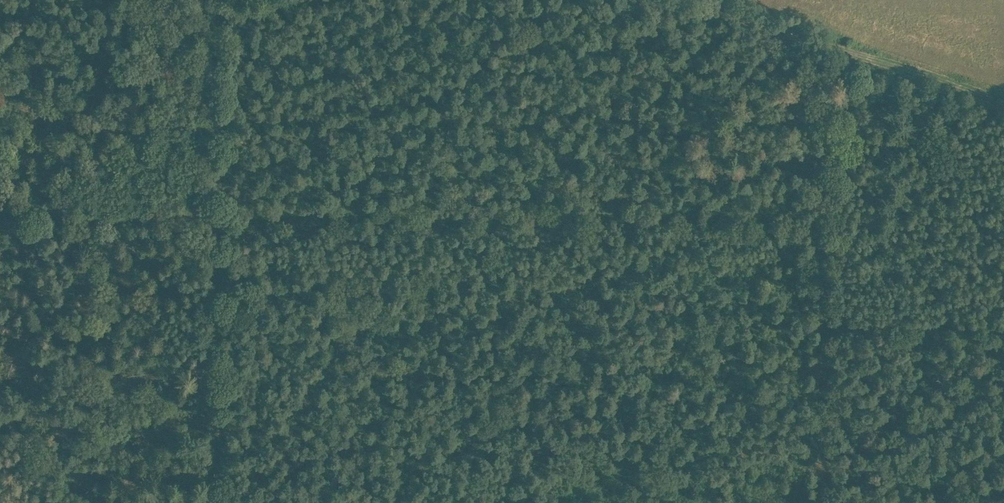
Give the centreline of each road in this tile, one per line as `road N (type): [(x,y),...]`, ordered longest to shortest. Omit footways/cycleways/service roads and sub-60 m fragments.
road 1 (track): [(815,202),(214,214)]
road 2 (track): [(815,202),(820,502)]
road 3 (track): [(214,214),(215,502)]
road 4 (track): [(214,214),(0,212)]
road 5 (track): [(215,0),(214,214)]
road 6 (track): [(1003,101),(813,33)]
road 7 (track): [(813,33),(815,202)]

